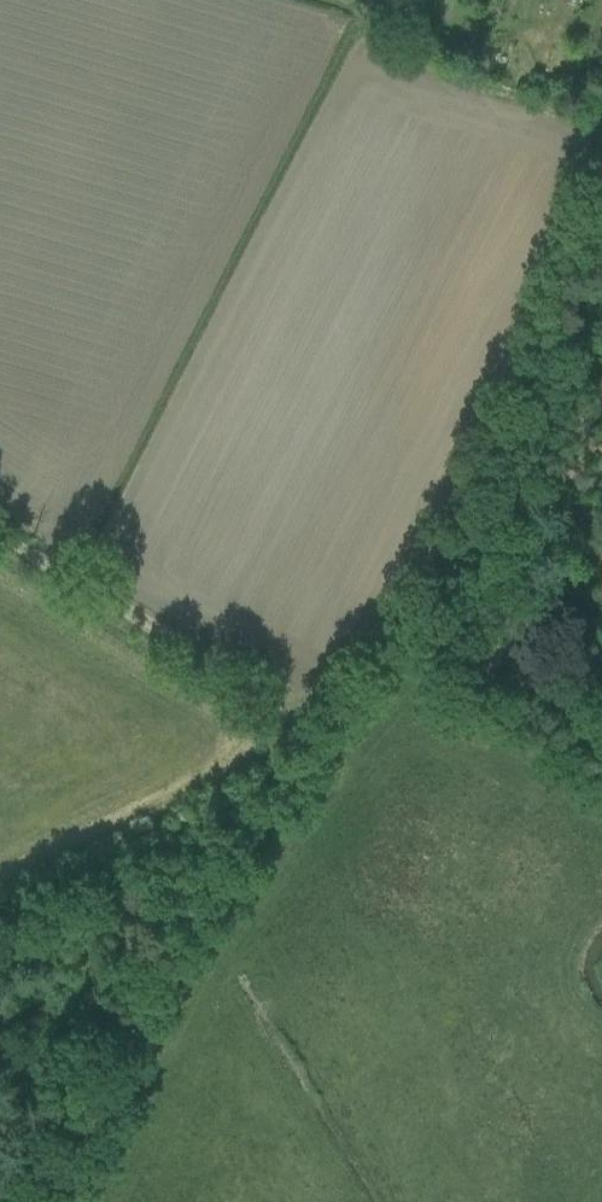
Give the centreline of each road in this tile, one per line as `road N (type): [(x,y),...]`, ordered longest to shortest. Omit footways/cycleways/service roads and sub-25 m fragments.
road 1 (track): [(345,735),(391,653),(601,162)]
road 2 (track): [(0,525),(345,735)]

